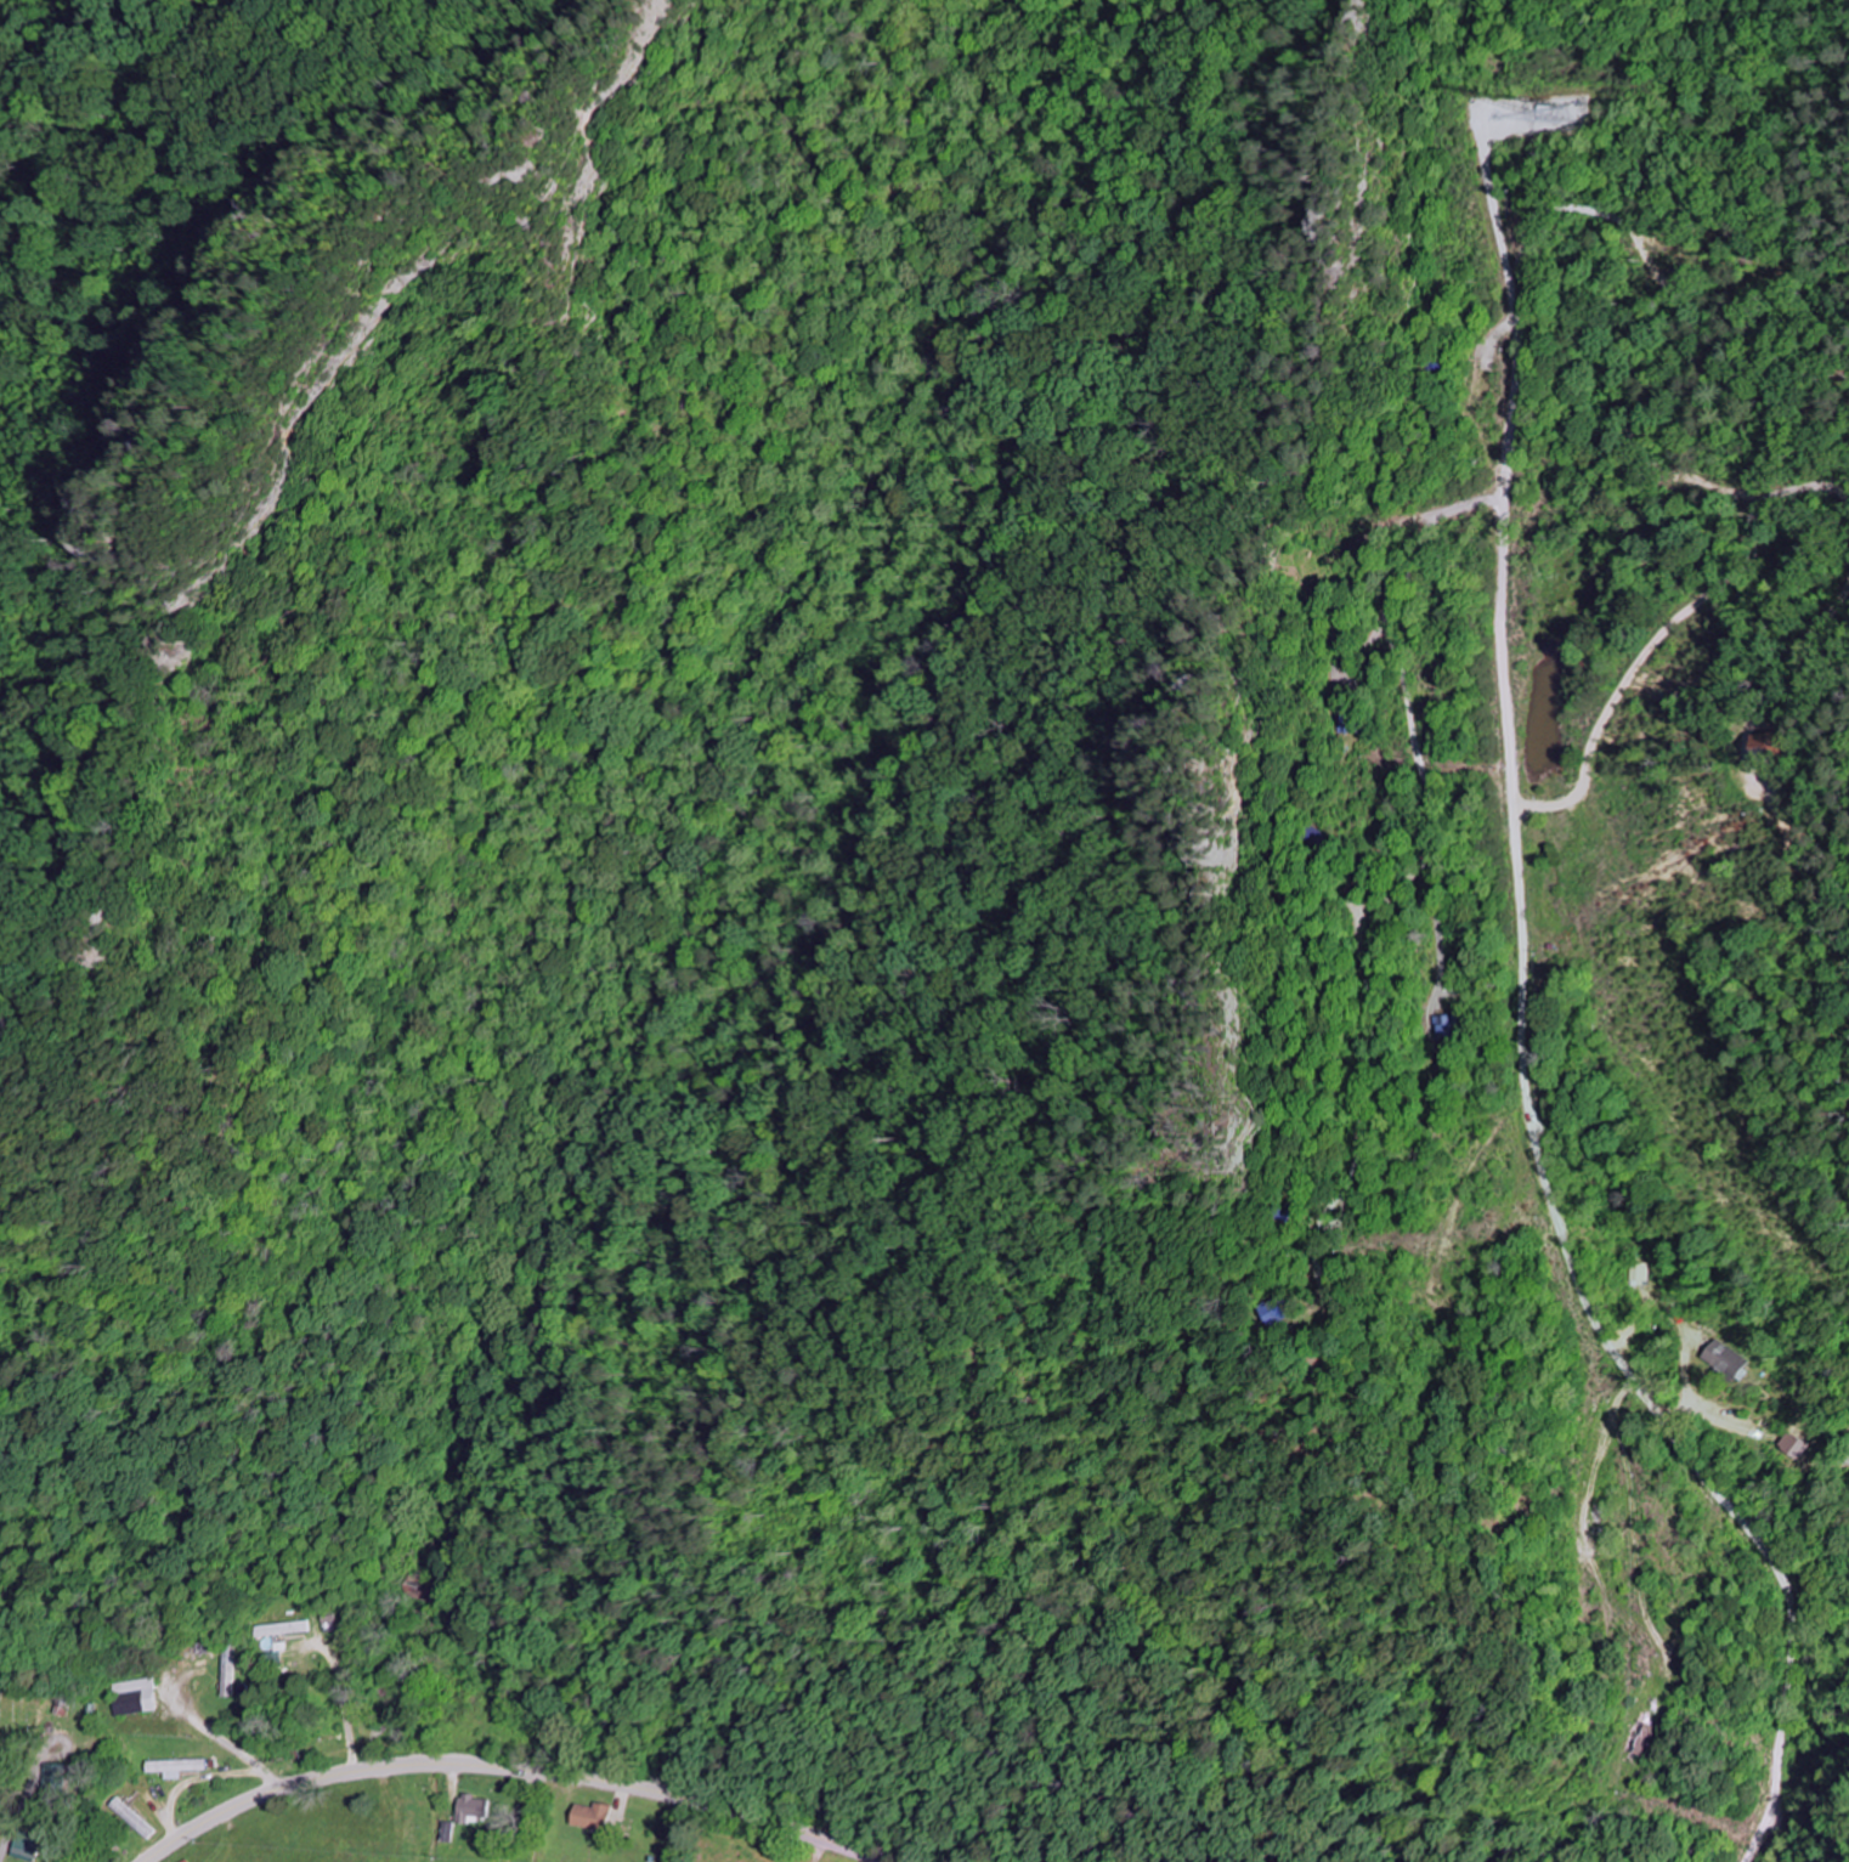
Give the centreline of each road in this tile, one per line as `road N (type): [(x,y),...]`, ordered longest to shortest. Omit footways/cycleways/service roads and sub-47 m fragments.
road 1 (residential): [(417,1766),(397,1507),(476,1213),(914,317),(921,264),(864,197),(850,148),(870,30),(861,0)]
road 2 (secondary): [(146,1861),(251,1800),(338,1776),(417,1766),(624,1787),(892,1861)]

